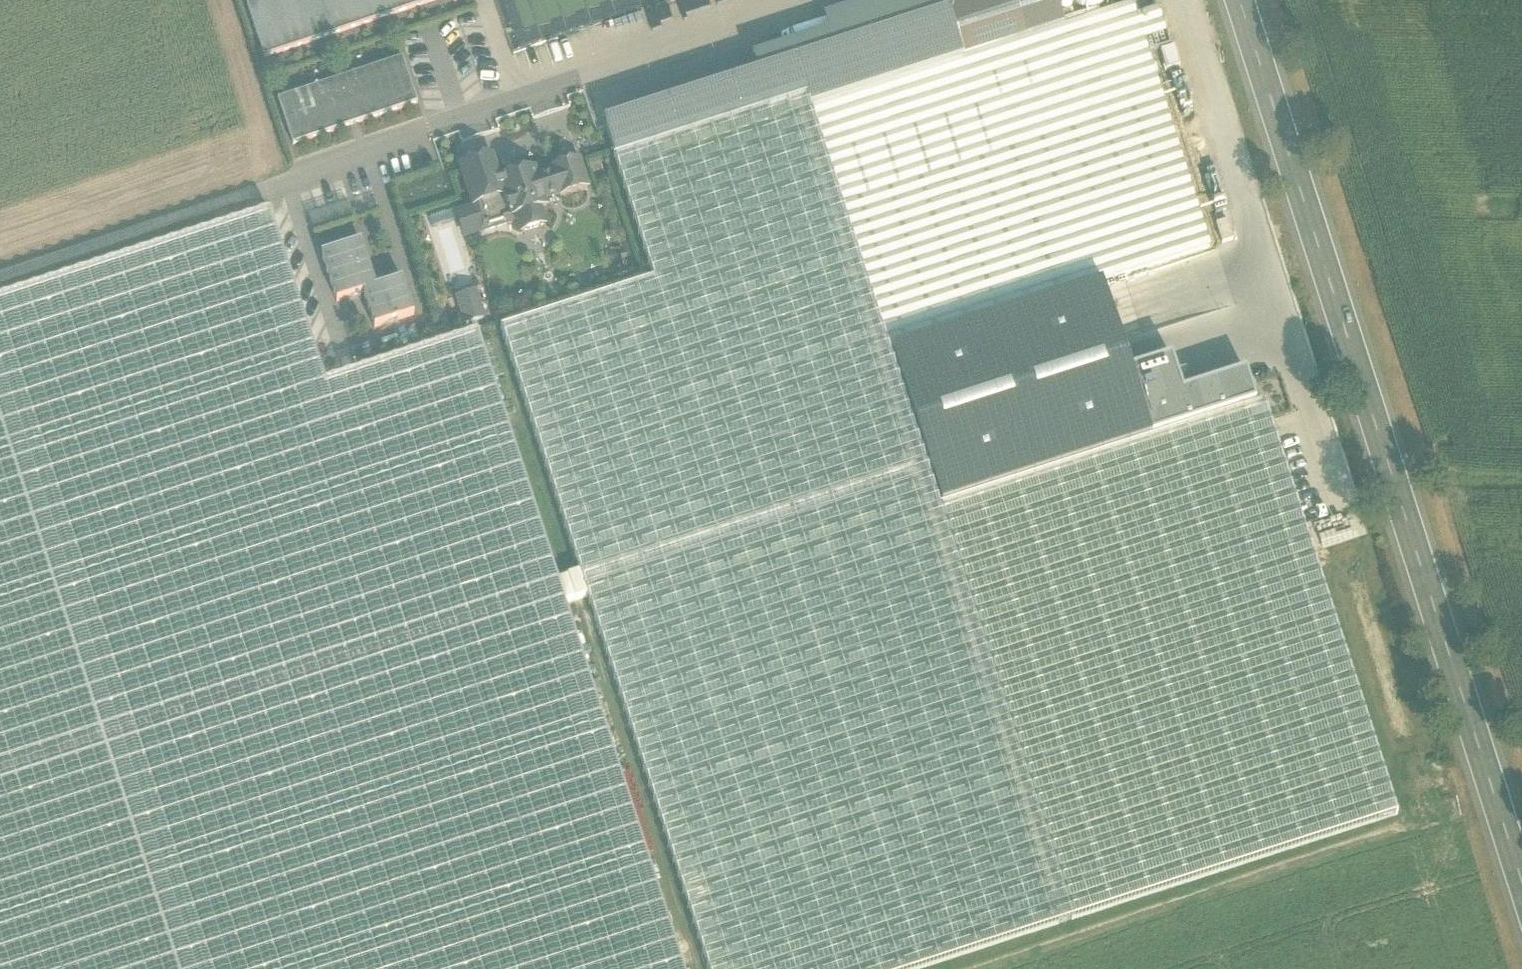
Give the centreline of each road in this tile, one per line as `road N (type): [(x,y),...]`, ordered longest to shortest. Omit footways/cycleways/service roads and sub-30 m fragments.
road 1 (secondary): [(1238,0),(1521,888)]
road 2 (track): [(0,279),(830,0)]
road 3 (track): [(1426,818),(978,968)]
road 4 (track): [(472,116),(497,150),(520,153),(541,134),(543,91)]

